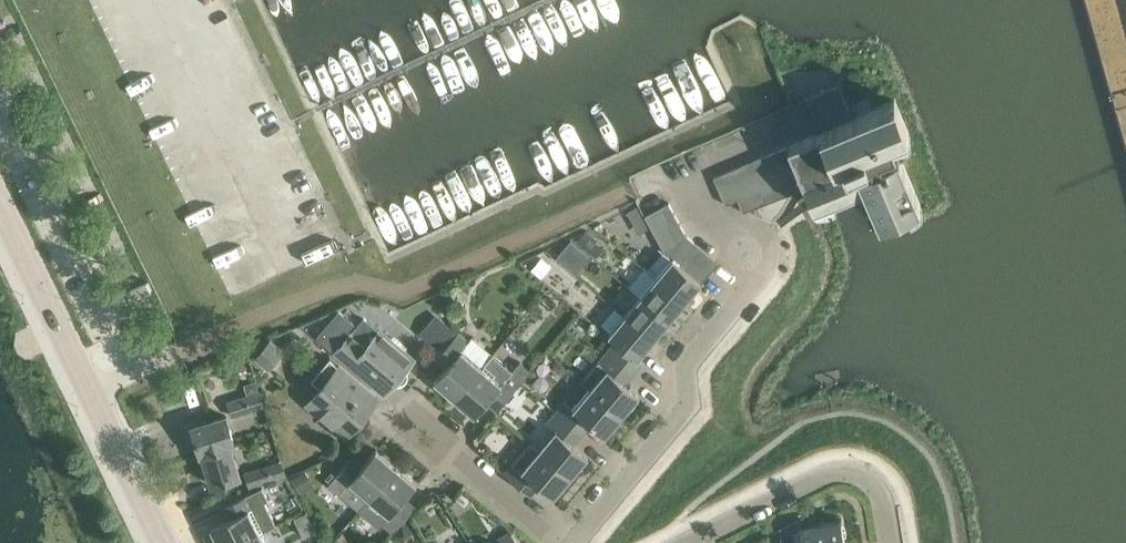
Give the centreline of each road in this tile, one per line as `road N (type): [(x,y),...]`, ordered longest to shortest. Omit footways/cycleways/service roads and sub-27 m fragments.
road 1 (residential): [(574,542),(690,404),(687,364),(757,270),(745,241),(706,222),(692,185),(712,164),(805,119)]
road 2 (unclassified): [(165,542),(0,203)]
road 3 (residential): [(563,542),(403,412)]
road 4 (residential): [(691,542),(845,470),(873,484)]

